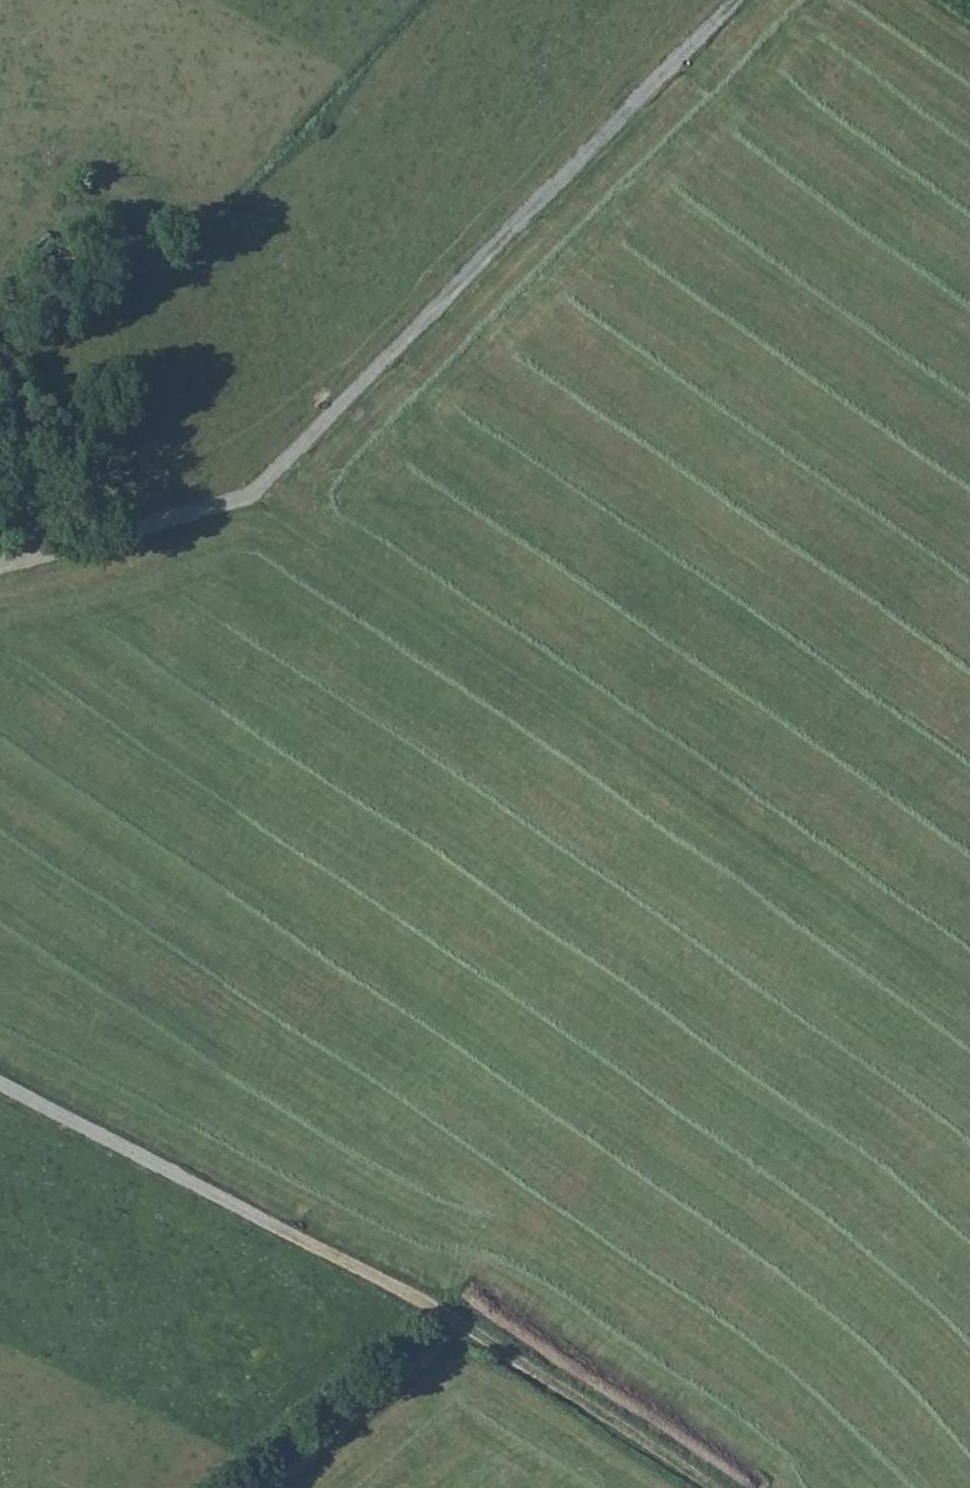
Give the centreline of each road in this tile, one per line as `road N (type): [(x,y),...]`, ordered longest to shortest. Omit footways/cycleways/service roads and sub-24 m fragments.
road 1 (track): [(0,564),(254,497),(741,0)]
road 2 (track): [(710,1487),(452,1323),(0,1086)]

